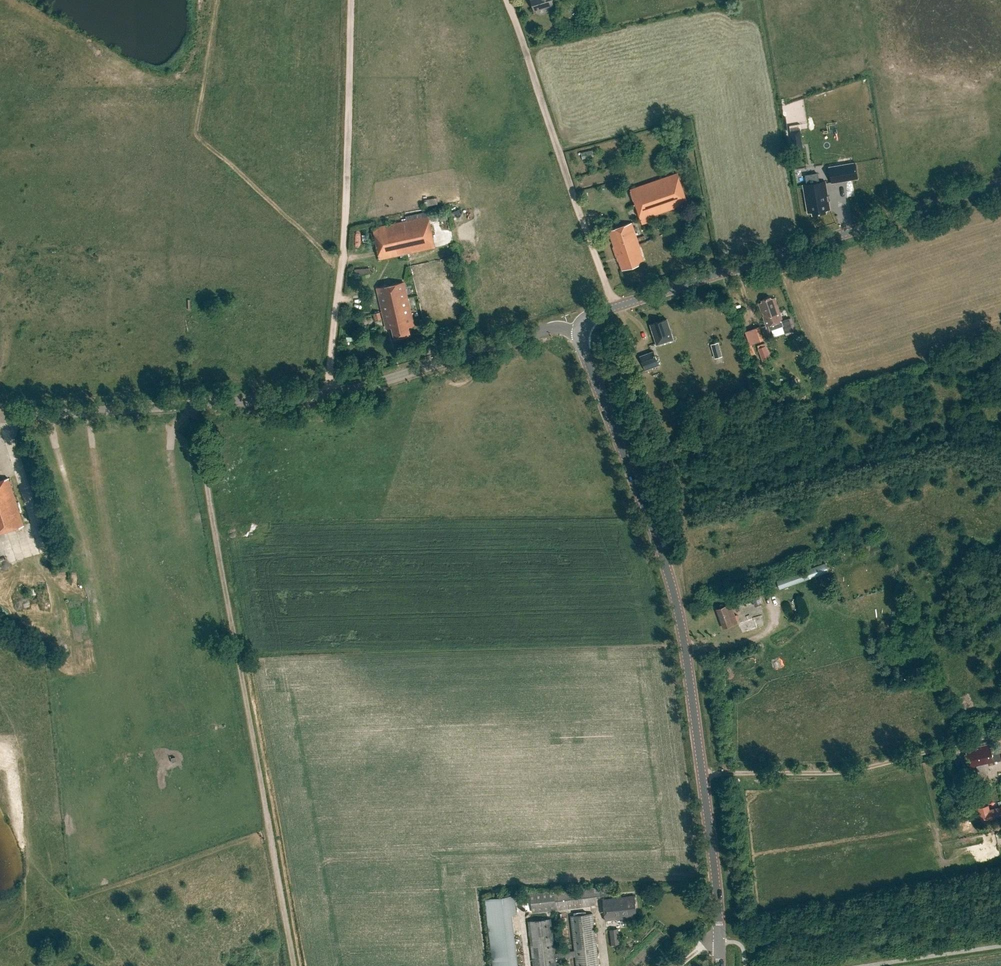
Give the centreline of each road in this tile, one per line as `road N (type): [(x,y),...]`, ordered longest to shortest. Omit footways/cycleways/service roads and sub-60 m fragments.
road 1 (secondary): [(719,965),(704,773),(680,617),(657,534),(574,319)]
road 2 (track): [(193,405),(272,841)]
road 3 (secondary): [(615,305),(1000,185)]
road 4 (unclassified): [(328,394),(343,252),(352,0)]
road 5 (residential): [(0,417),(328,394)]
road 6 (unclassified): [(615,305),(508,0)]
road 7 (track): [(704,773),(851,771),(961,741)]
road 8 (residential): [(328,394),(574,319)]
road 9 (track): [(272,841),(295,965)]

